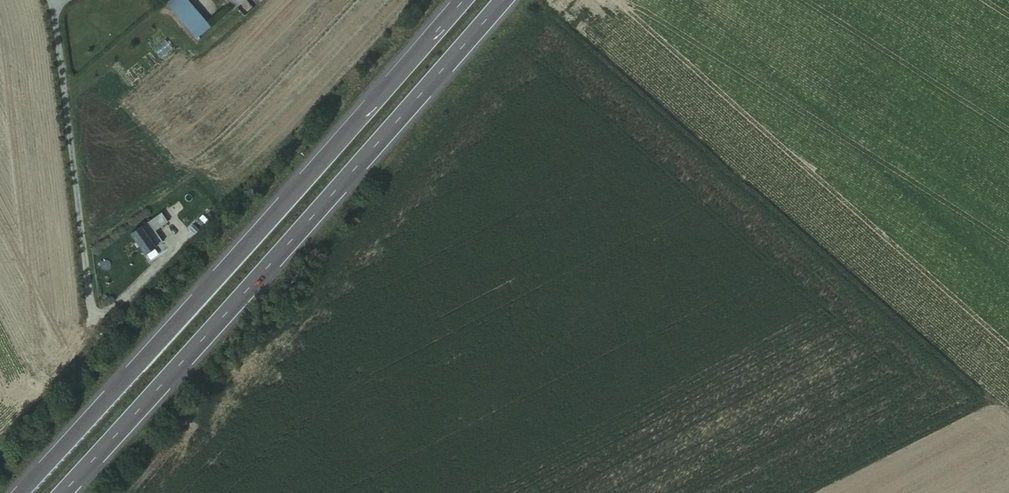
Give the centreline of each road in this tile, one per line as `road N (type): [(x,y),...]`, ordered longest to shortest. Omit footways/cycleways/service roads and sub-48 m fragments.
road 1 (motorway): [(461,0),(18,492)]
road 2 (motorway): [(62,492),(503,0)]
road 3 (unclassified): [(52,0),(91,309)]

